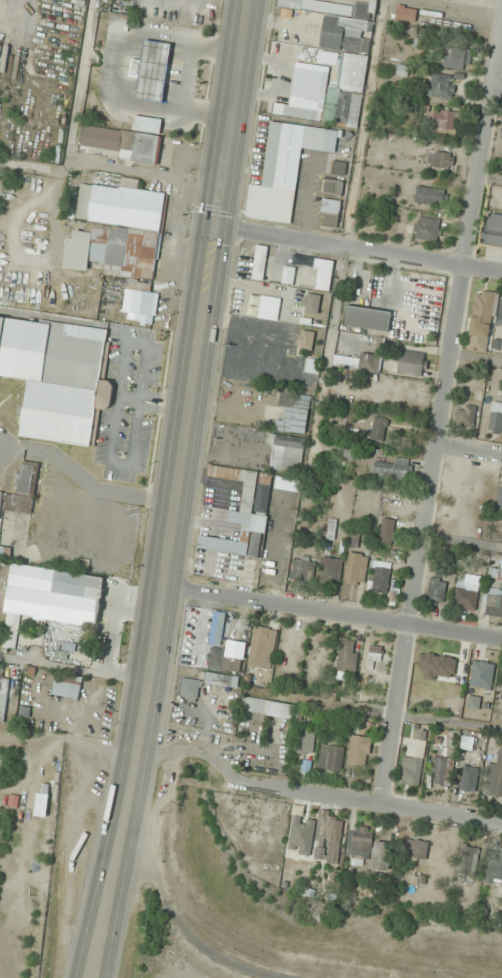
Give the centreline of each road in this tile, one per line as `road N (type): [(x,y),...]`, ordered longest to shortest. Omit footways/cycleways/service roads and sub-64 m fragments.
road 1 (primary): [(248,0),(129,811)]
road 2 (residential): [(501,4),(378,804)]
road 3 (residential): [(501,823),(233,778),(215,766),(206,744),(137,752)]
road 4 (residential): [(501,638),(162,585)]
road 5 (residential): [(501,272),(214,226)]
road 6 (primary): [(129,811),(80,977)]
road 7 (primary): [(107,977),(129,811)]

